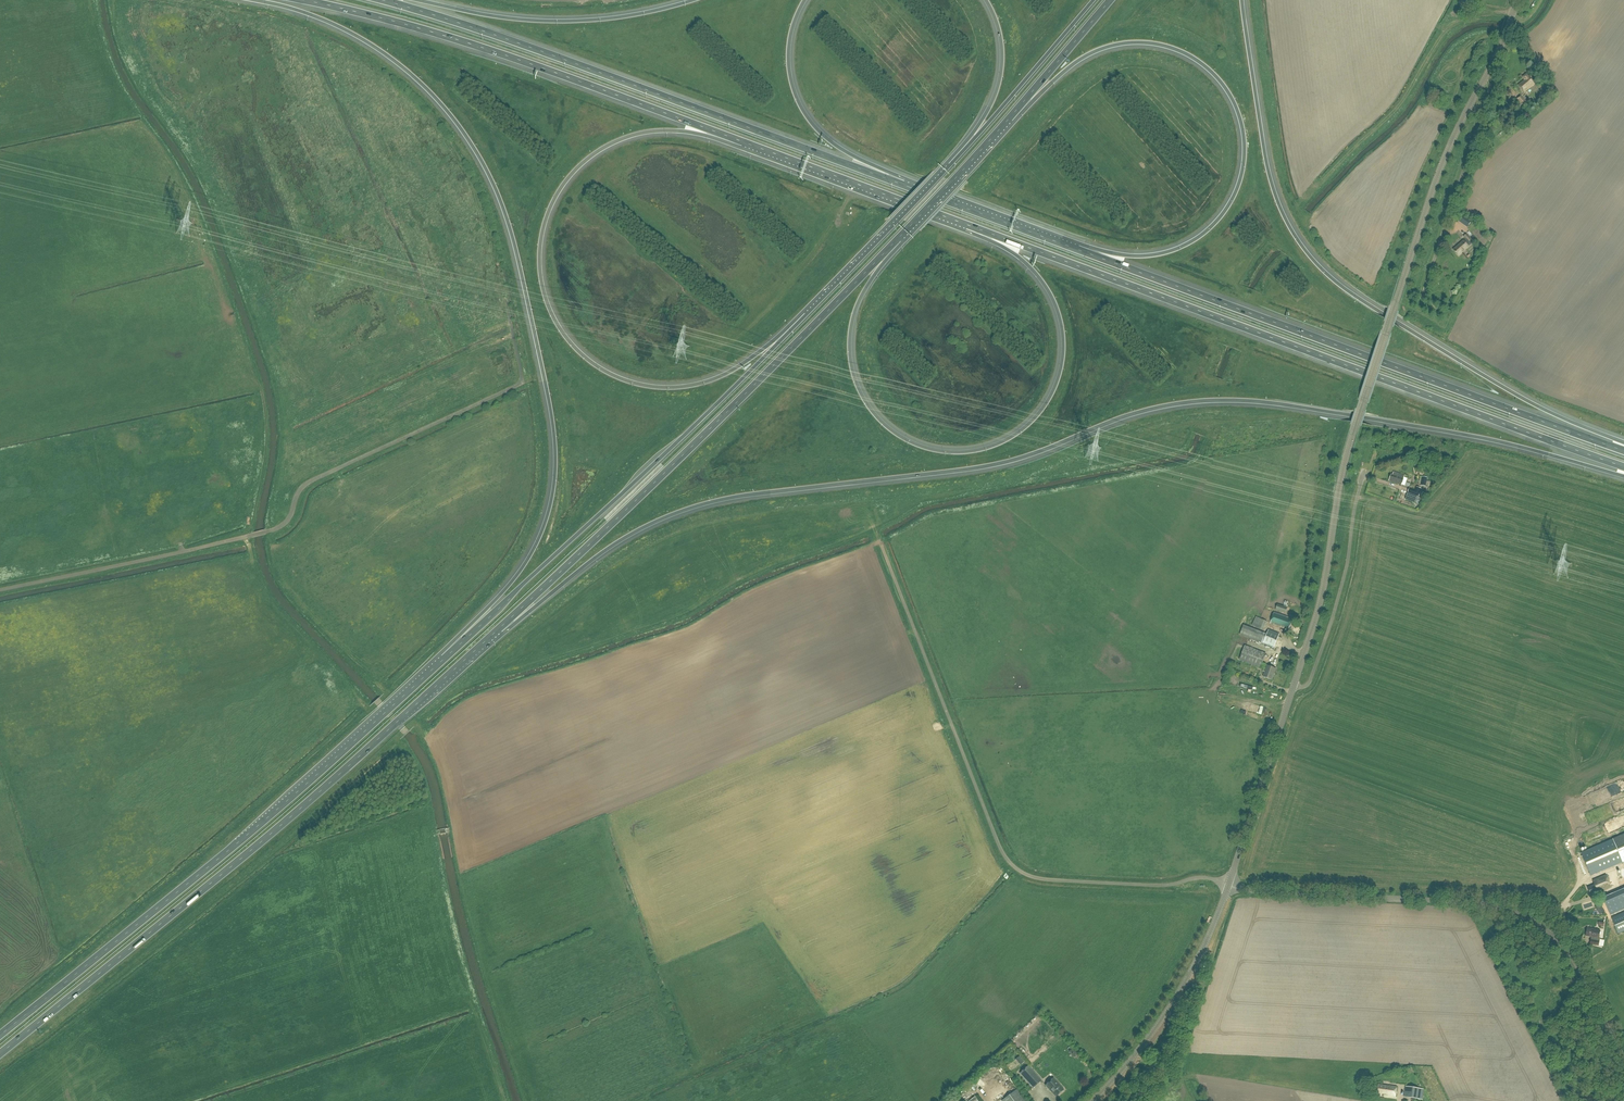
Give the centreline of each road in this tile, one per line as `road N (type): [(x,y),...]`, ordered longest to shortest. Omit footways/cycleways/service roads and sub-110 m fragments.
road 1 (motorway): [(499,629),(612,546),(702,505),(989,468),(1179,406),(1259,403),(1371,419),(1623,476)]
road 2 (motorway): [(254,0),(346,32),(431,95),(486,173),(513,244),(551,411),(553,491),(527,561),(444,659)]
road 3 (motorway): [(967,225),(1623,467)]
road 4 (unclassified): [(0,590),(283,525),(305,484),(518,385),(504,296)]
road 5 (trunk): [(0,1054),(303,806),(499,629)]
road 6 (motorway): [(806,315),(726,373),(667,388),(603,370),(576,349),(550,310),(541,278),(543,229),(581,164),(652,131),(745,143)]
road 7 (motorway): [(1623,444),(1481,374),(1353,295),(1311,258),(1273,188),(1242,0)]
road 8 (tertiary): [(1294,687),(1326,580),(1343,465),(1430,199),(1470,108)]
road 9 (motorway): [(967,225),(1043,283),(1063,343),(1046,404),(1016,434),(983,449),(955,453),(910,442),(859,390),(851,326),(889,248)]
road 10 (motorway): [(1623,451),(1077,249)]
road 11 (trunk): [(444,659),(226,852),(0,1035)]
road 12 (unclassified): [(1228,885),(1204,878),(1164,886),(1046,880),(1013,866),(879,539)]
road 13 (motorway): [(904,186),(381,0)]
road 14 (motorway): [(1009,118),(1081,59),(1127,43),(1160,45),(1195,60),(1232,99),(1244,160),(1235,193),(1210,228),(1158,254),(1077,249)]
road 15 (trunk): [(499,629),(889,248)]
road 16 (trunk): [(806,315),(444,659)]
road 17 (motorway): [(301,0),(471,44),(745,143)]
road 18 (motorway): [(694,0),(563,22),(416,0)]
road 19 (tertiary): [(1500,907),(1228,885)]
road 20 (tertiary): [(1093,1100),(1171,1007),(1228,885)]
road 21 (motorway): [(904,186),(825,137),(799,104),(788,56),(805,0)]
road 22 (unclassified): [(1294,687),(1307,686),(1329,629),(1365,470)]
road 23 (motorway): [(745,143),(967,225)]
road 24 (trunk): [(967,147),(806,315)]
road 25 (tertiary): [(1228,885),(1294,687)]
road 26 (trunk): [(1093,0),(967,147)]
road 27 (residential): [(1483,114),(1423,296)]
road 28 (motorway): [(1077,249),(904,186)]
road 29 (trunk): [(889,248),(1009,118)]
road 30 (trunk): [(1009,118),(1111,0)]
road 31 (motorway): [(986,0),(1001,68),(967,147)]

